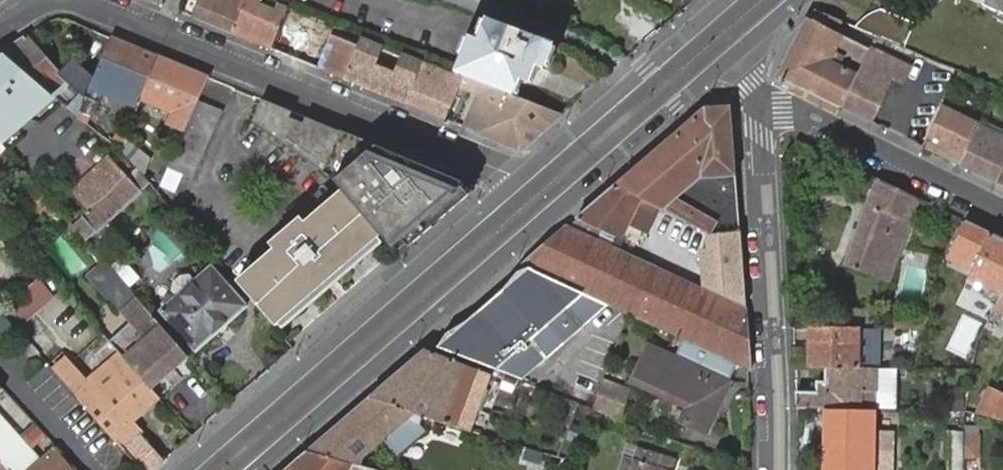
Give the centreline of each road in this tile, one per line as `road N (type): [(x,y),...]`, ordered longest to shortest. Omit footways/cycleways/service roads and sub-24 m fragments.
road 1 (secondary): [(258,469),(733,61)]
road 2 (tertiary): [(75,0),(517,182)]
road 3 (secondary): [(517,182),(183,469)]
road 4 (tertiary): [(774,469),(755,109)]
road 5 (secondary): [(724,0),(517,182)]
road 6 (residential): [(755,109),(785,109),(1002,215)]

